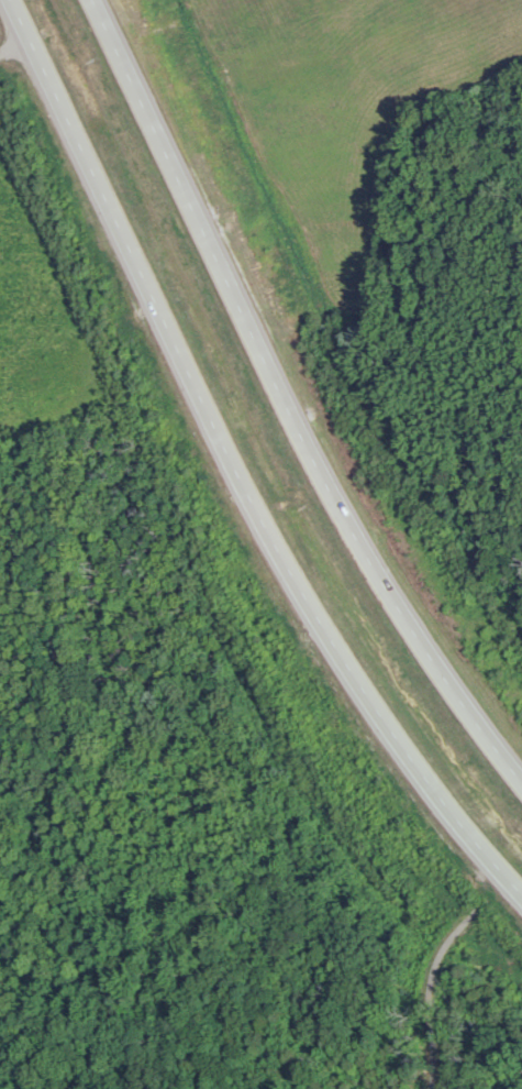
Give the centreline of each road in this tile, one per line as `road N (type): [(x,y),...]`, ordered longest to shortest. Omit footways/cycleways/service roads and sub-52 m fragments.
road 1 (trunk): [(12,0),(219,429),(333,629),(474,832),(521,885)]
road 2 (trunk): [(521,769),(377,570),(265,365),(94,0)]

